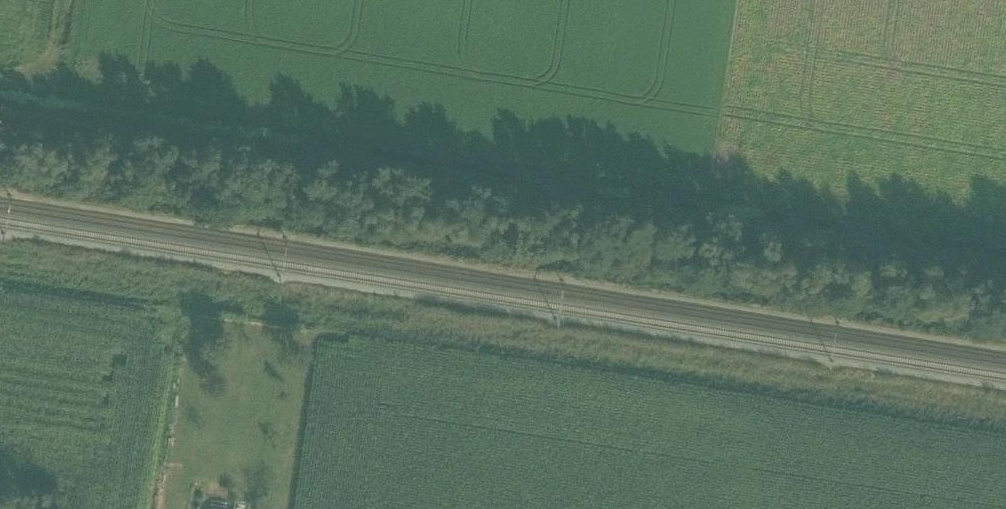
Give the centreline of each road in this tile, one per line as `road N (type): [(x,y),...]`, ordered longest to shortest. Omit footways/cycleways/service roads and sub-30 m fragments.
road 1 (track): [(758,0),(737,151)]

